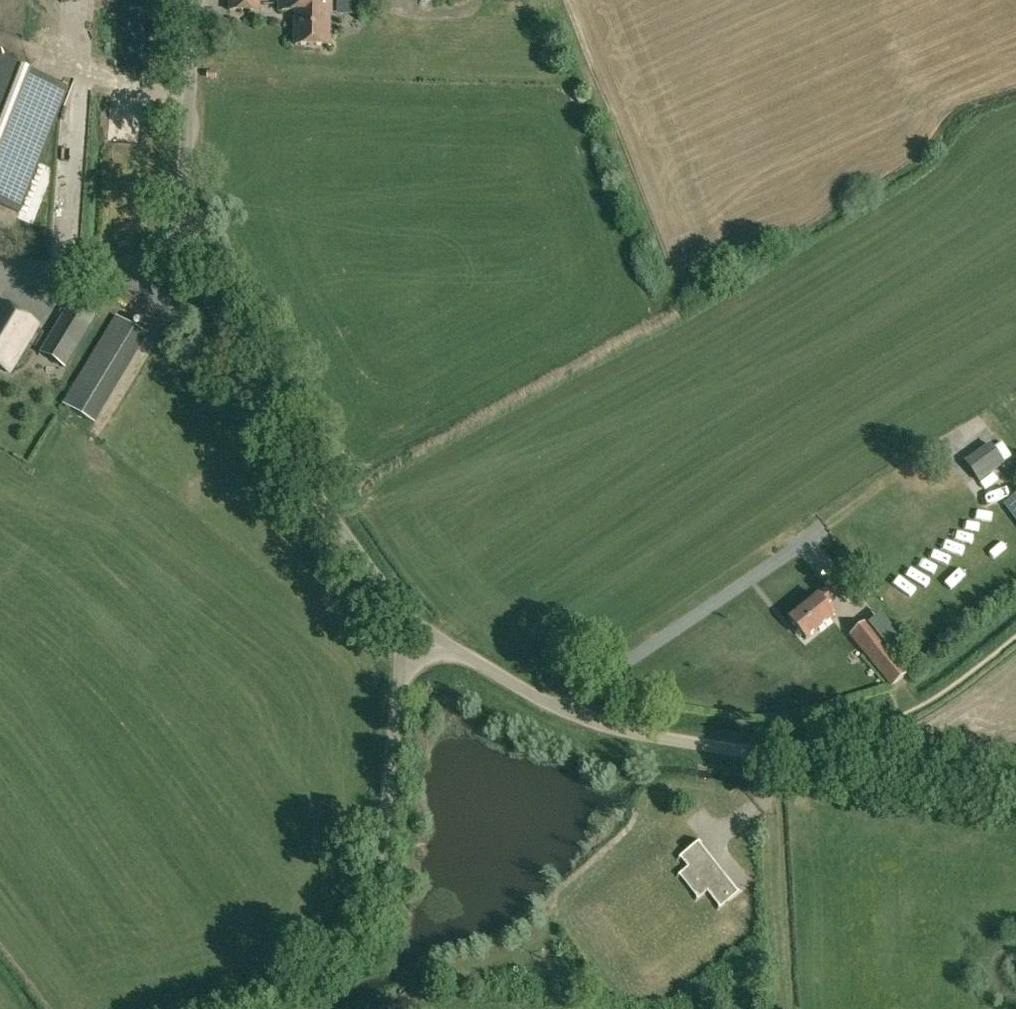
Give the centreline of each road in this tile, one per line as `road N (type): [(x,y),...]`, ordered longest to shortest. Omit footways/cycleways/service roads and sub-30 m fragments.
road 1 (unclassified): [(402,614),(322,504),(197,272),(185,206),(194,0)]
road 2 (unclassified): [(228,1008),(289,985),(355,914),(382,848),(398,683)]
road 3 (unclassified): [(776,756),(626,734),(534,697),(449,647)]
road 4 (track): [(1015,793),(776,756)]

